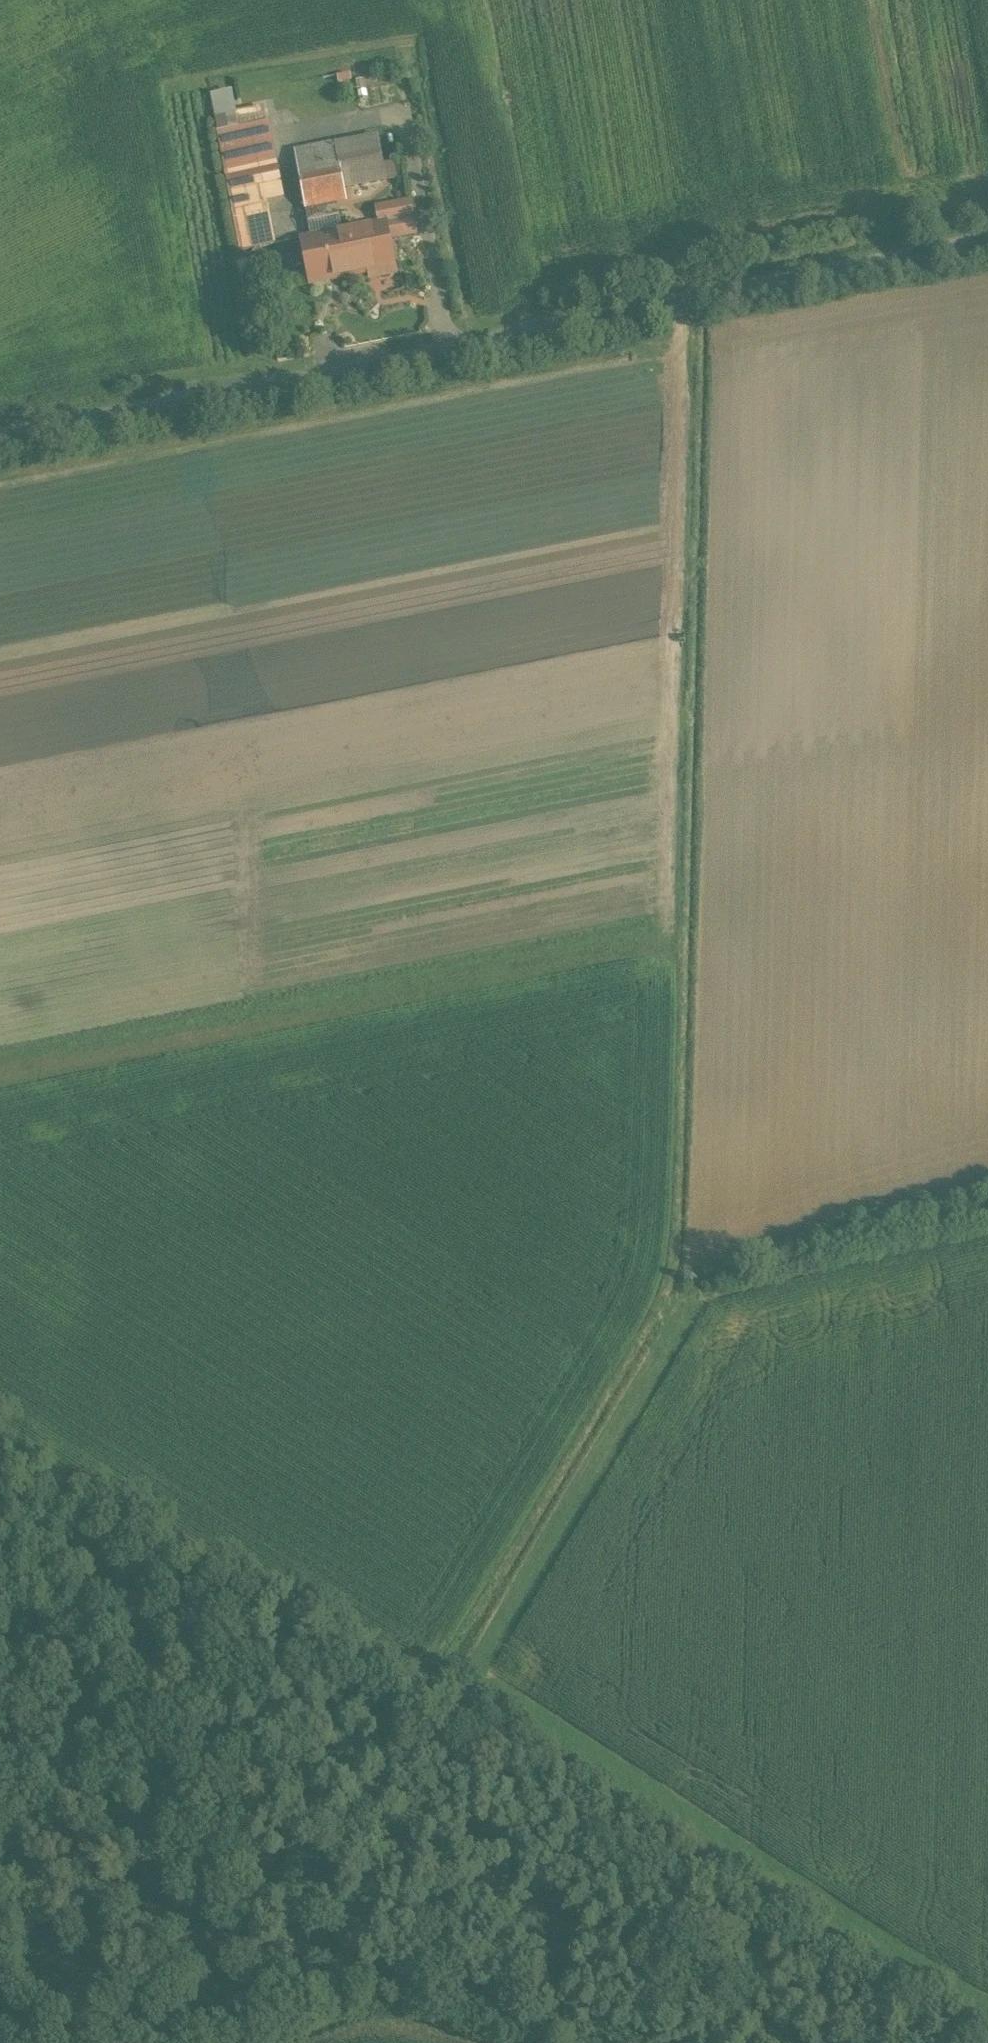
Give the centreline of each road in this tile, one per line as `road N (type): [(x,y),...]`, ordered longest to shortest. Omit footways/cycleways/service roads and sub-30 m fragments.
road 1 (unclassified): [(0,432),(987,239)]

